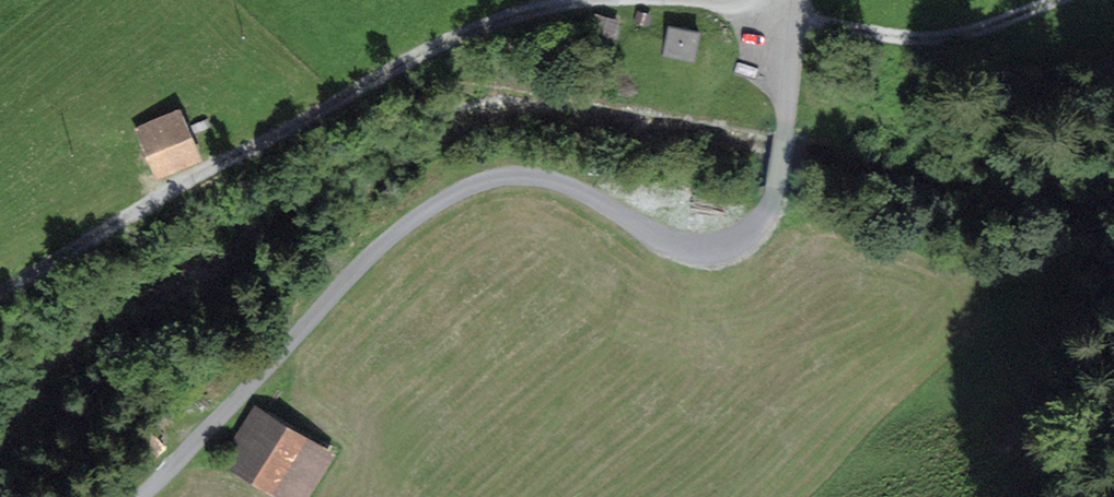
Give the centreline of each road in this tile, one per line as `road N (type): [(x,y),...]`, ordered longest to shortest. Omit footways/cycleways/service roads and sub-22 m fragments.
road 1 (track): [(140,496),(369,258),(467,186),(539,176),(652,231),(704,246),(750,231),(776,188),(794,14)]
road 2 (track): [(598,0),(479,21),(406,54),(0,292)]
road 3 (track): [(1056,0),(966,33),(913,39),(794,14)]

